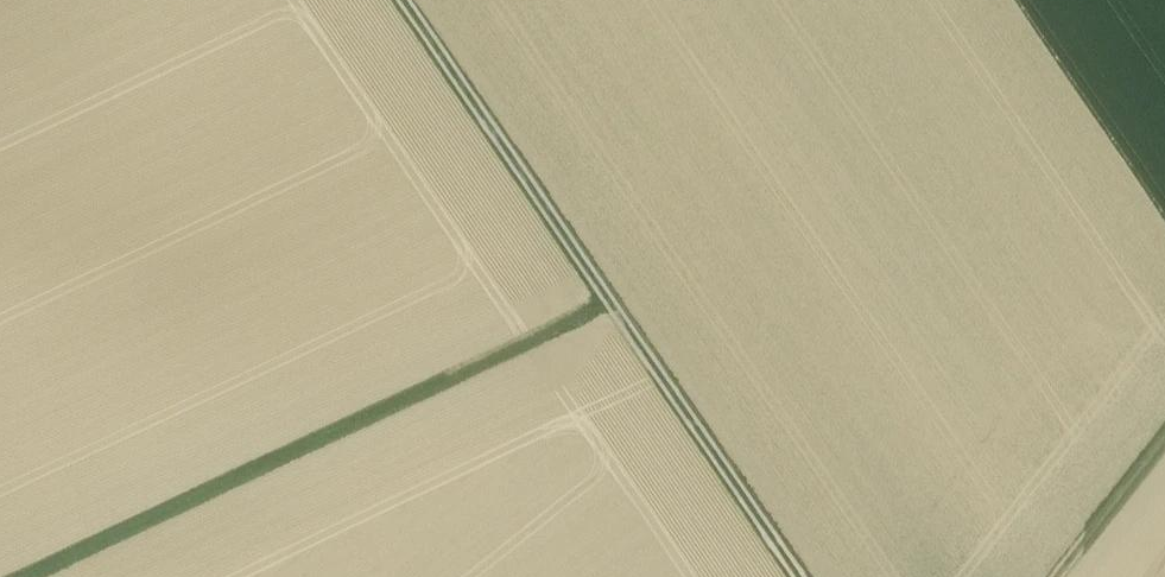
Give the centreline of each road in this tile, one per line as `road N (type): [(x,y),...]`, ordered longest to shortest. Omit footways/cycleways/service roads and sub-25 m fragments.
road 1 (track): [(402,0),(794,576)]
road 2 (track): [(45,576),(612,305)]
road 3 (track): [(1164,435),(1054,576)]

